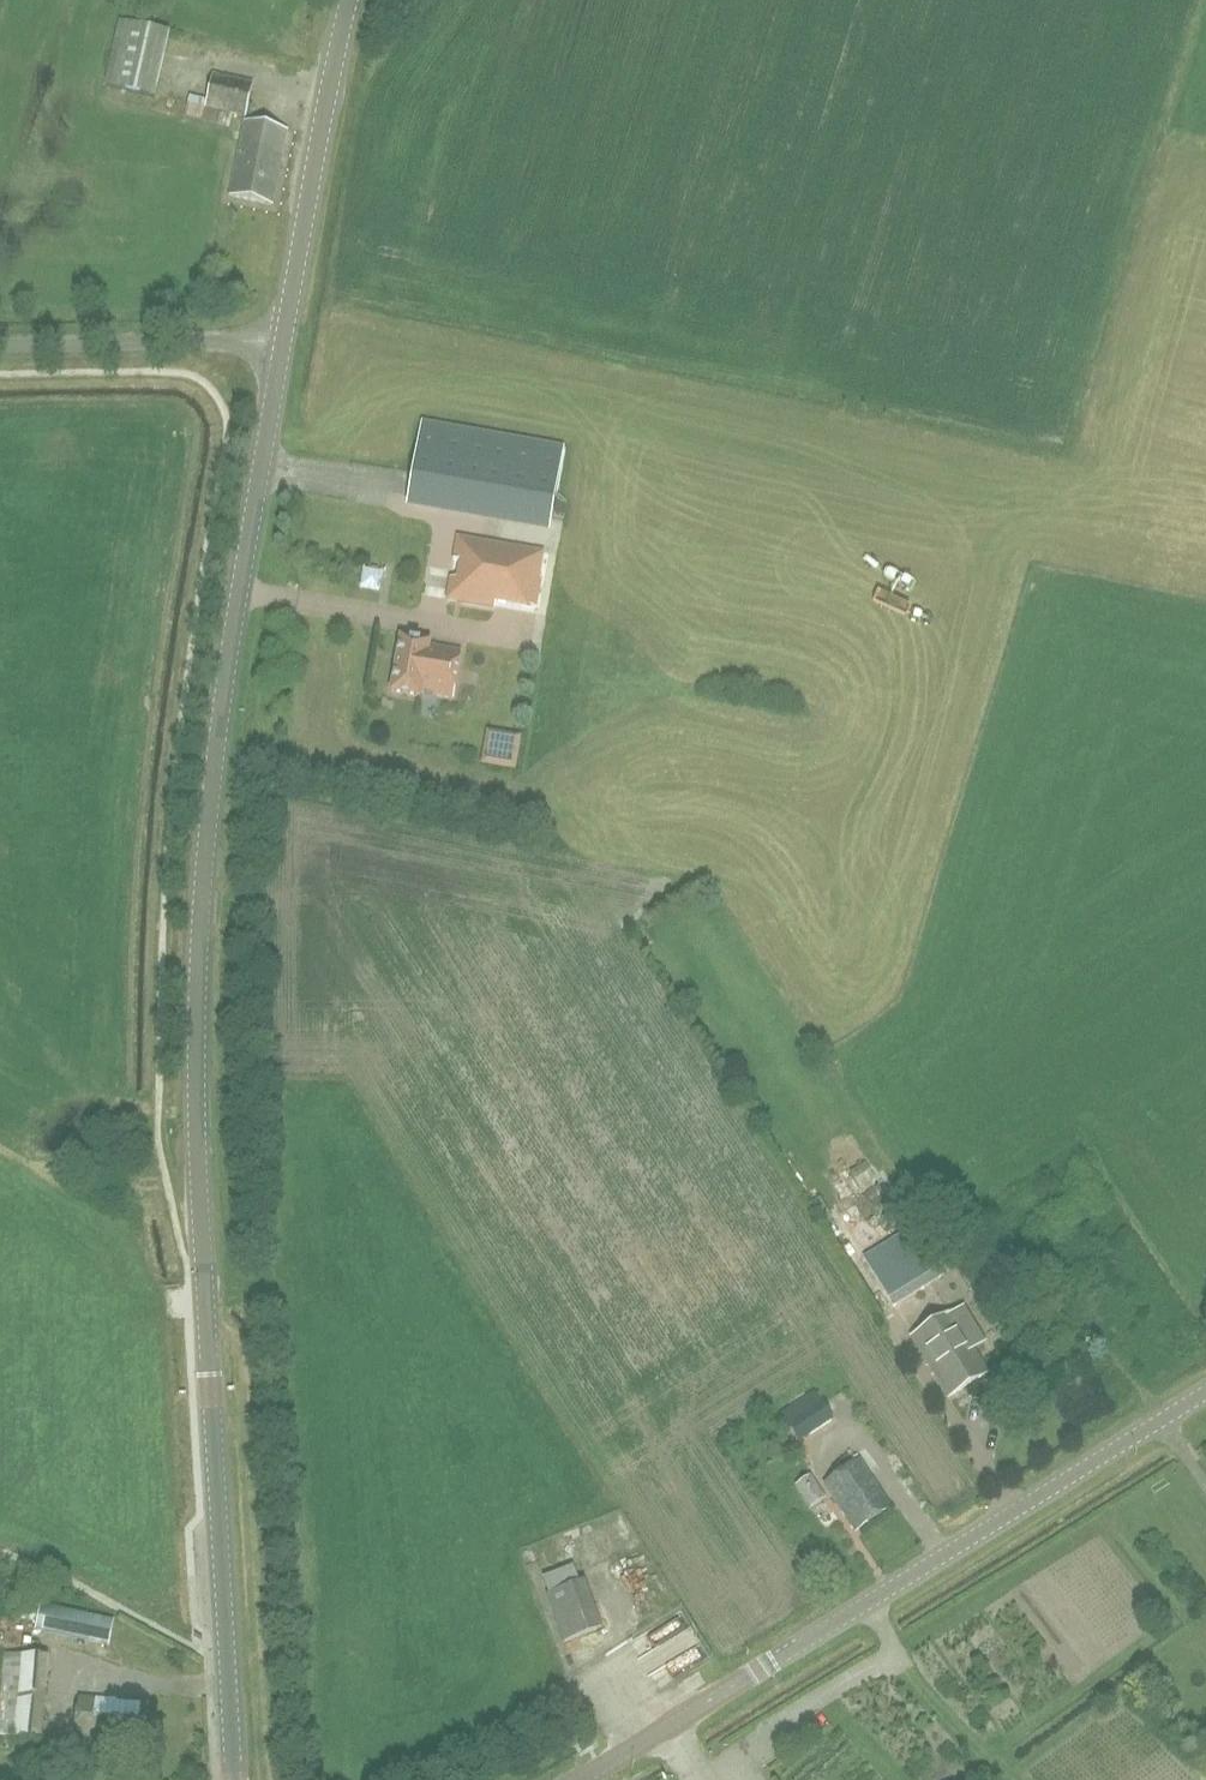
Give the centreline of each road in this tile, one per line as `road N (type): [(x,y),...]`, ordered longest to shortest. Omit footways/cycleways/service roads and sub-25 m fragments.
road 1 (tertiary): [(233,1779),(199,1168),(199,967),(221,717),(283,342)]
road 2 (tertiary): [(580,1779),(1205,1392)]
road 3 (tertiary): [(283,342),(350,0)]
road 4 (unclassified): [(0,346),(283,342)]

